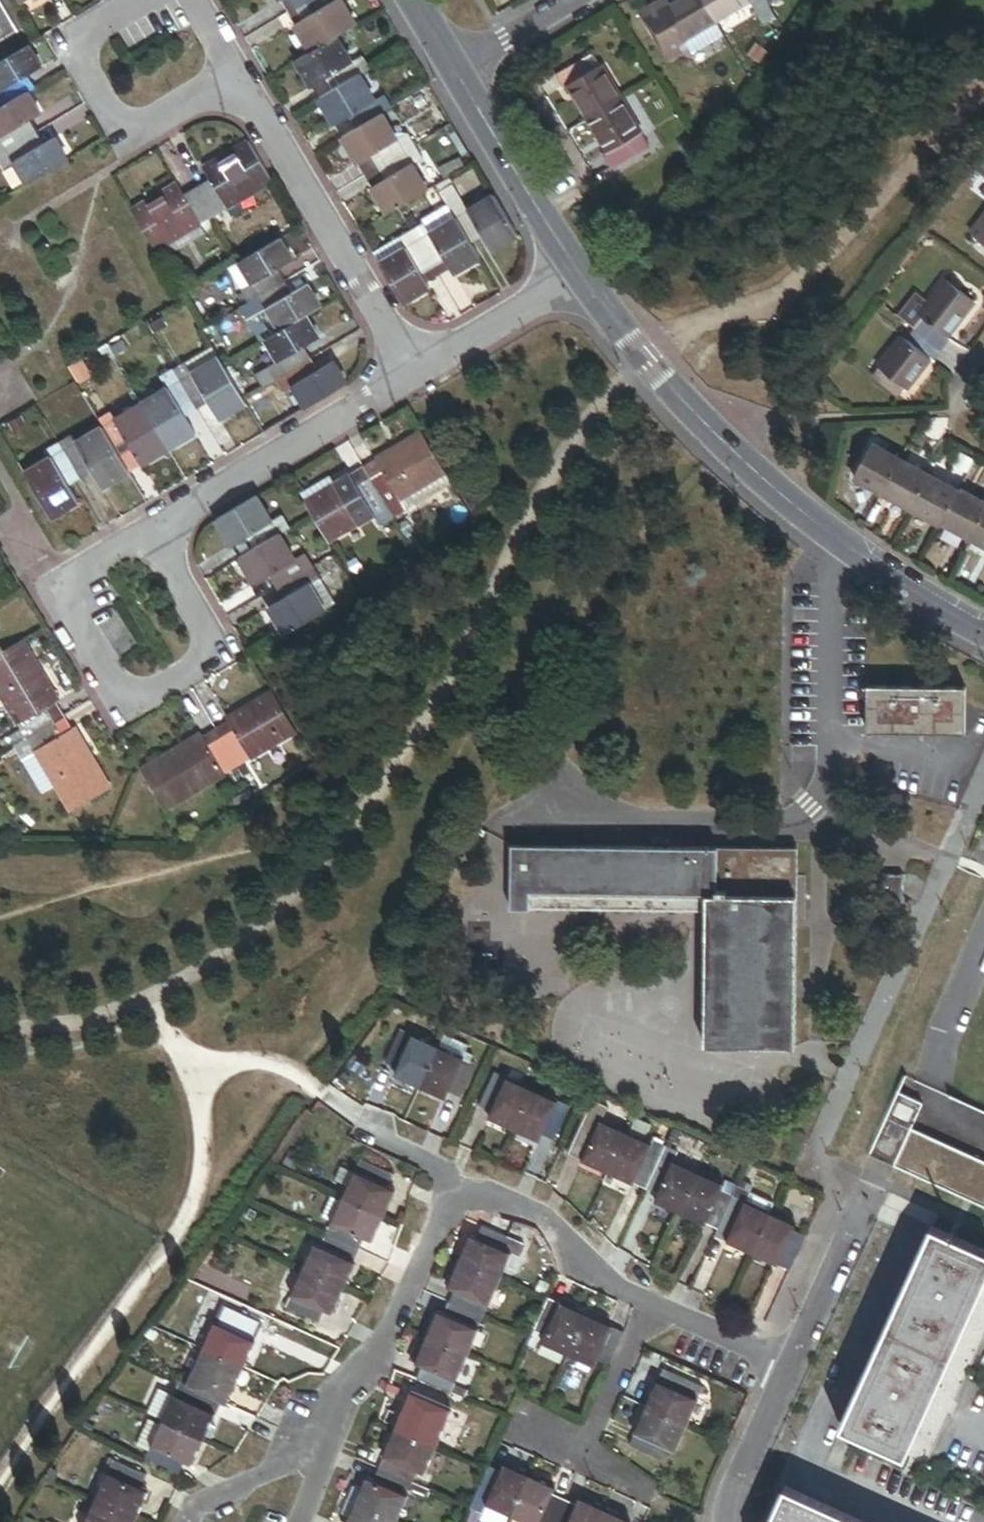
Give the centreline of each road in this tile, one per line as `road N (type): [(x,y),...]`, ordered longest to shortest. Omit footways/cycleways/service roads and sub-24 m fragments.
road 1 (residential): [(327,1453),(444,1208),(468,1198),(492,1197),(543,1221),(608,1287),(792,1365)]
road 2 (residential): [(579,275),(642,360),(791,511),(983,633)]
road 3 (residential): [(416,370),(237,71)]
road 4 (residential): [(147,531),(59,583),(125,702),(212,653)]
road 5 (residential): [(416,370),(147,531)]
road 6 (residential): [(453,67),(579,275)]
road 7 (residential): [(579,275),(416,370)]
road 8 (residential): [(148,0),(78,37),(130,131)]
road 9 (residential): [(792,1365),(866,1199)]
road 10 (residential): [(723,1521),(792,1365)]
road 11 (residential): [(189,1521),(196,1506),(231,1498),(281,1457),(327,1453)]
road 12 (residential): [(212,653),(147,531)]
road 13 (residential): [(453,67),(566,0)]
road 14 (residential): [(130,131),(237,71)]

